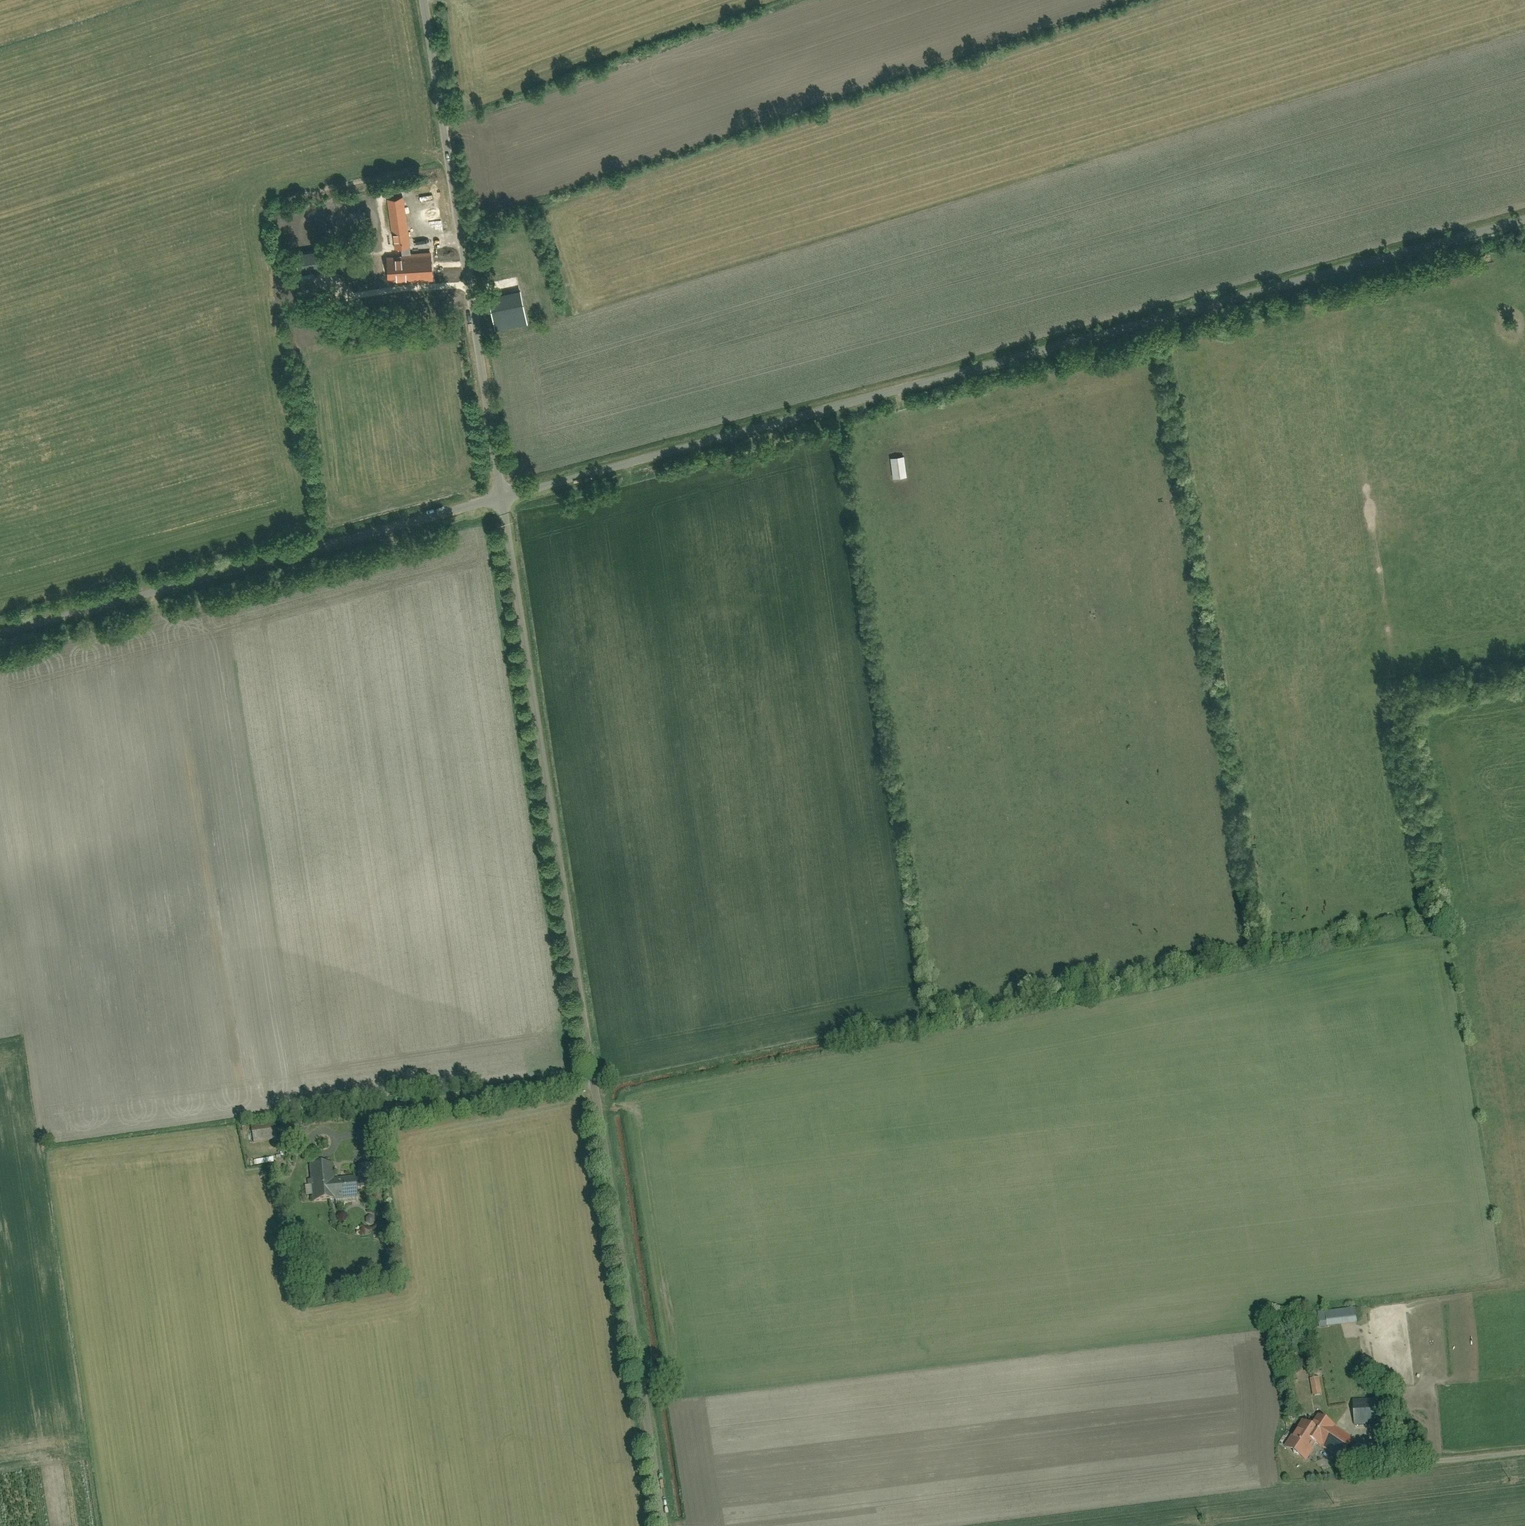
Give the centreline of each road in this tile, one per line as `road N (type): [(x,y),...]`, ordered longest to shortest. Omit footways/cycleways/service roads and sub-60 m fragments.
road 1 (residential): [(503,495),(1524,218)]
road 2 (residential): [(503,495),(662,1525)]
road 3 (residential): [(0,633),(503,495)]
road 4 (residential): [(422,0),(503,495)]

